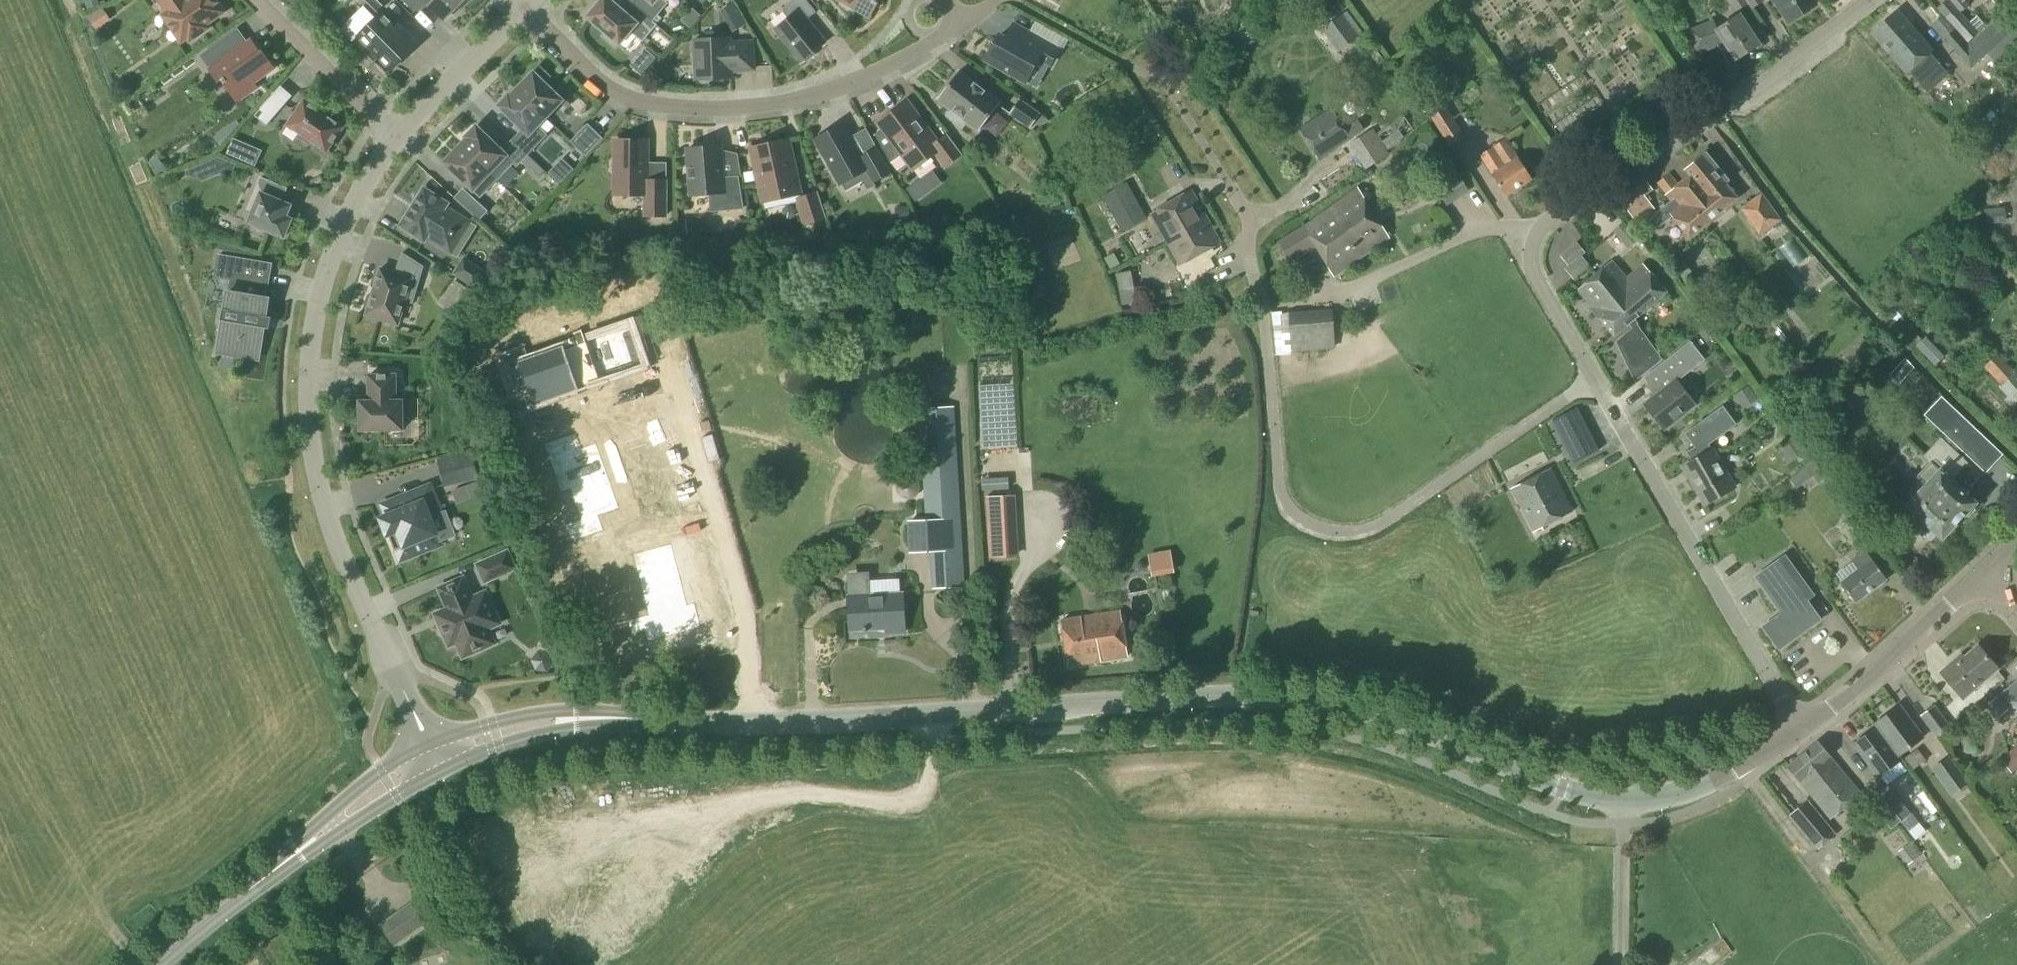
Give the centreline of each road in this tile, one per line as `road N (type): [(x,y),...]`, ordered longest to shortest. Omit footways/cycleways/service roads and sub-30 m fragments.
road 1 (tertiary): [(435,758),(492,736),(576,719),(822,723),(1299,700),(1352,711),(1560,793),(1626,804),(1690,793),(1802,731)]
road 2 (residential): [(1598,386),(1380,531),(1353,540),(1296,524),(1278,498),(1251,232),(1327,169)]
road 3 (residential): [(435,758),(391,666),(322,477),(311,400),(323,286),(401,141)]
road 4 (residential): [(1598,386),(1534,287),(1526,260),(1539,234),(1756,89),(1869,0)]
road 5 (residential): [(531,13),(621,97),(682,114),(775,112),(866,83),(946,39),(956,18)]
road 6 (residential): [(1802,731),(1598,386)]
road 7 (tertiary): [(162,964),(388,784),(435,758)]
road 8 (tertiary): [(1802,731),(1987,574)]
road 9 (residential): [(401,141),(254,0)]
road 10 (residential): [(401,141),(531,13)]

